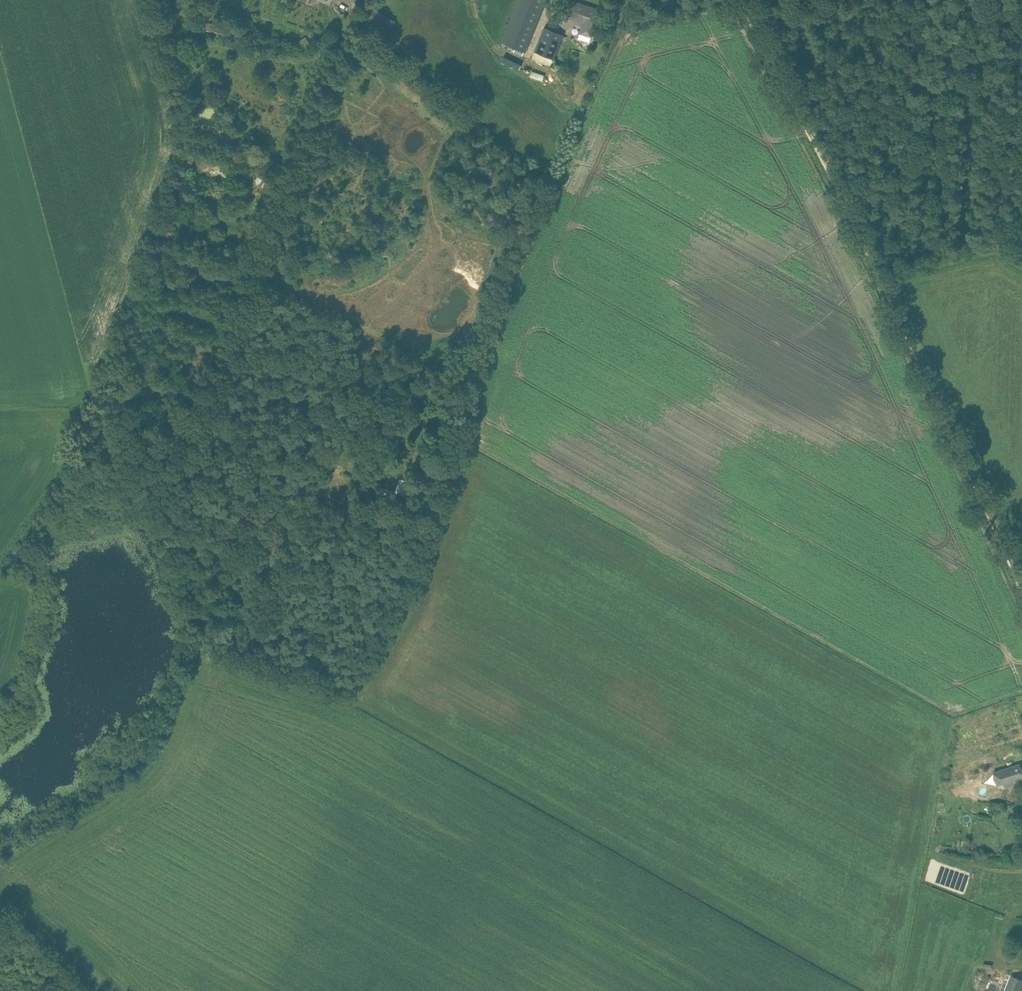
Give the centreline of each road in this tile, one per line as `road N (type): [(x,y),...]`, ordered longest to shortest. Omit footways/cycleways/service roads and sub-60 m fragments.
road 1 (track): [(747,0),(871,240),(1021,570)]

